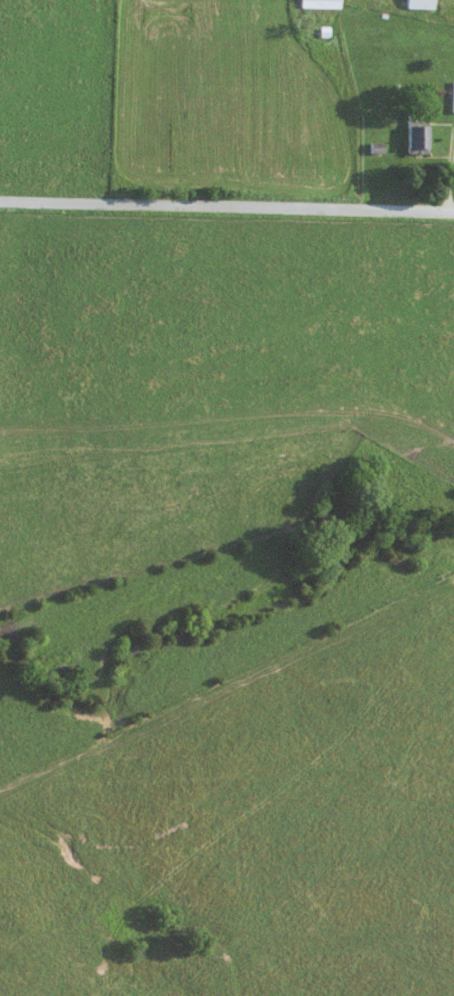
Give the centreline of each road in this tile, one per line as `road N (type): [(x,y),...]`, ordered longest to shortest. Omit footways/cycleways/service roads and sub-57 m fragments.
road 1 (residential): [(0,202),(453,216)]

